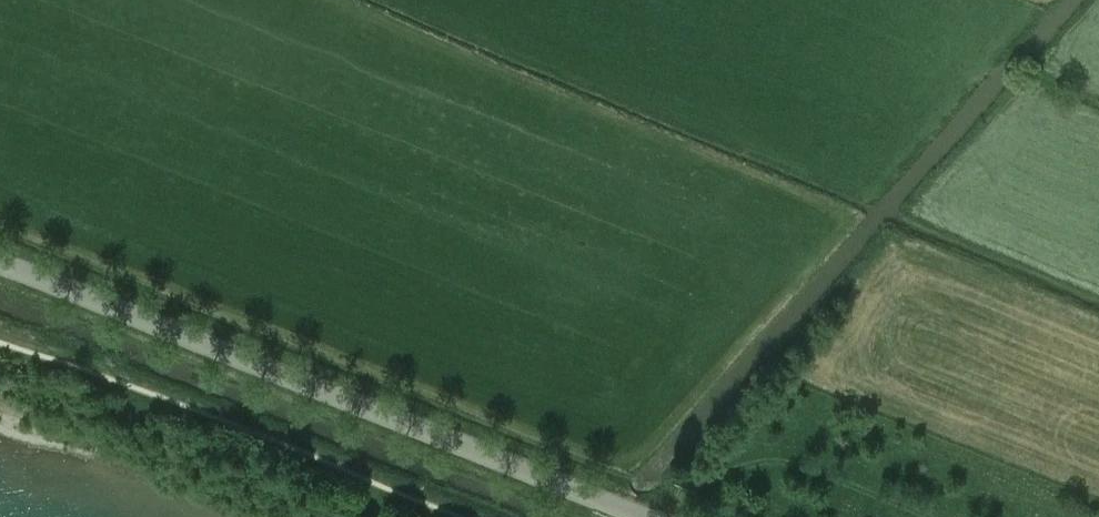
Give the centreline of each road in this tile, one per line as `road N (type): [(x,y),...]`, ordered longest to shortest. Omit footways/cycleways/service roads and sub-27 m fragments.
road 1 (unclassified): [(640,516),(0,267)]

